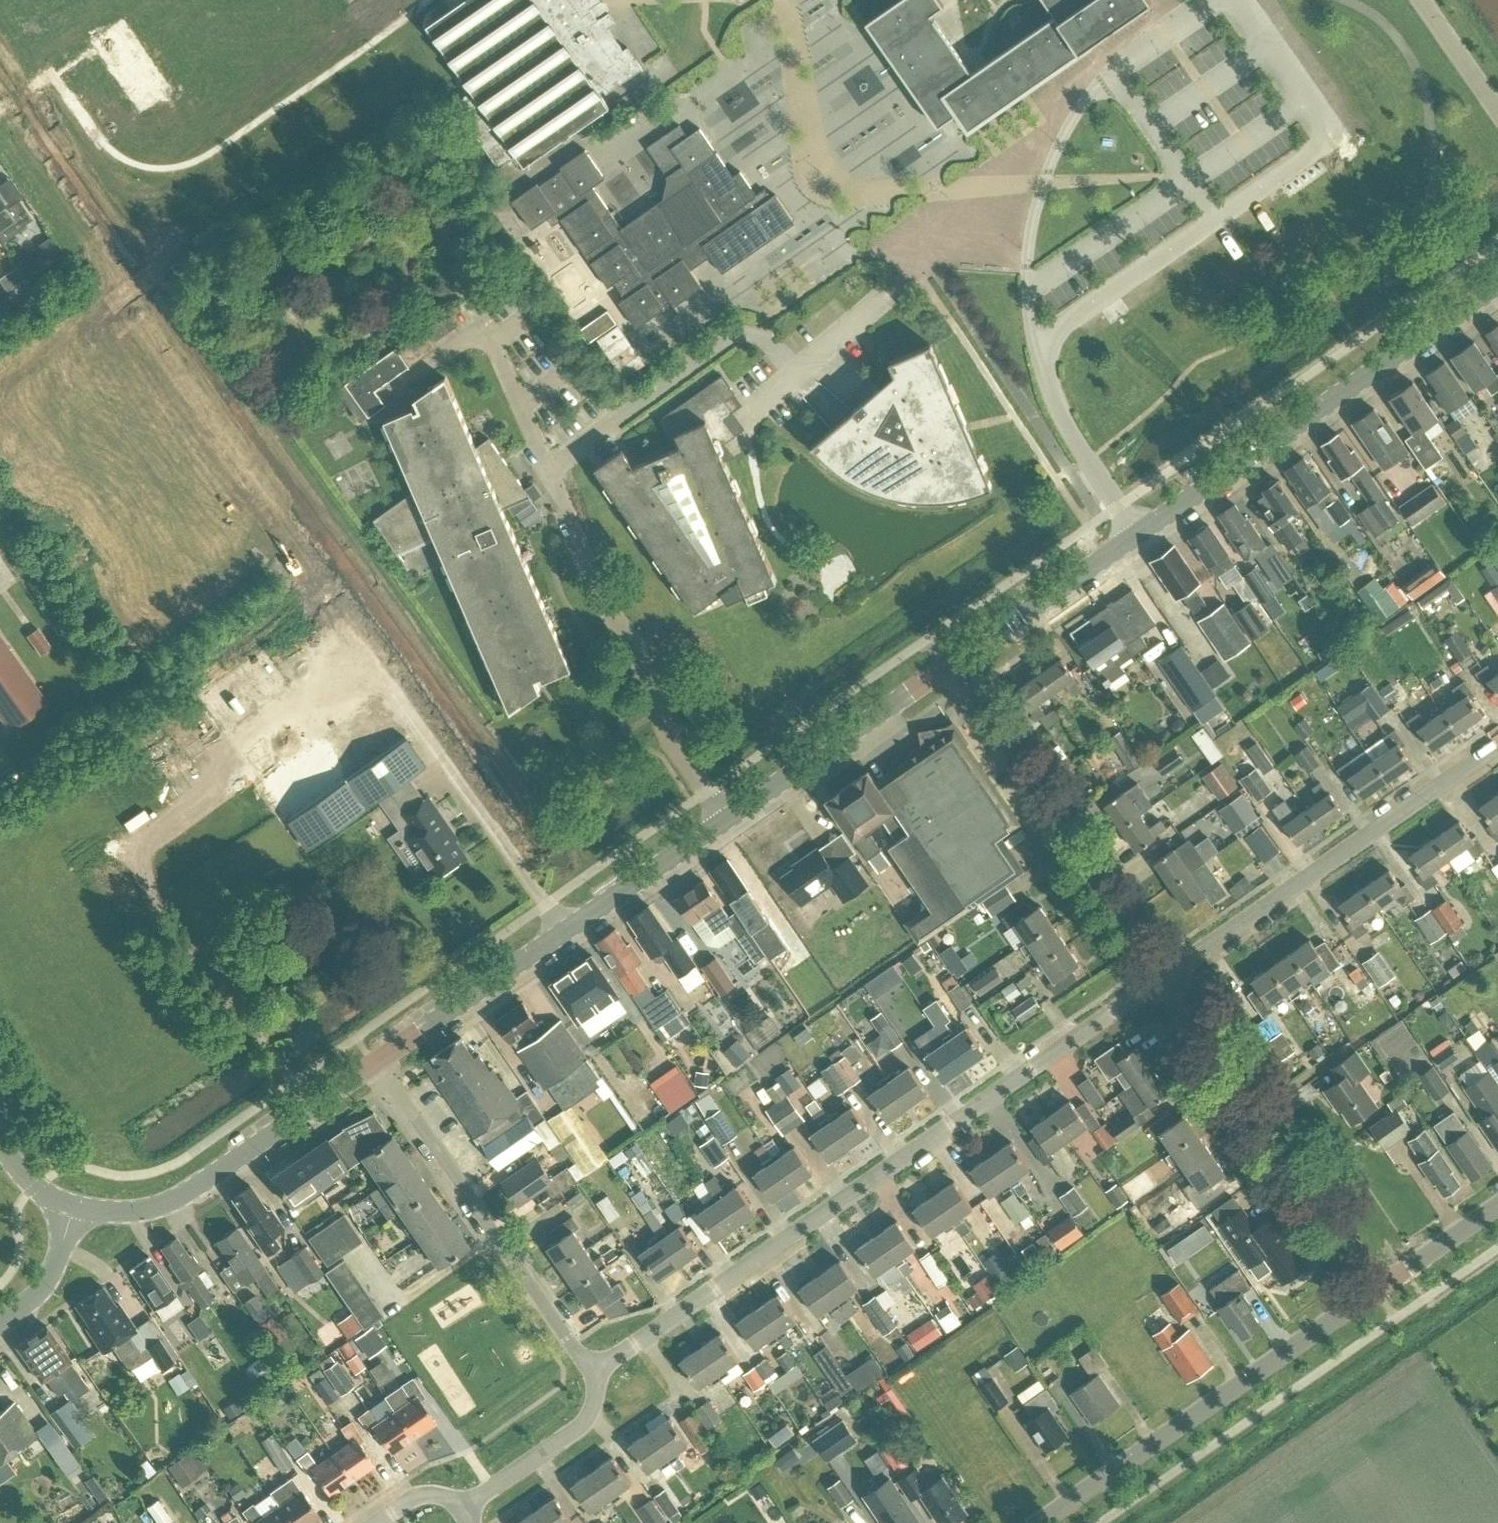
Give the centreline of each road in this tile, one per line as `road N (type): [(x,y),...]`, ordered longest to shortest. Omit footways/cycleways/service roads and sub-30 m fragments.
road 1 (residential): [(729,819),(678,747),(638,647),(604,597),(494,342),(477,333),(408,383),(391,410),(296,463)]
road 2 (residential): [(593,1373),(1166,975)]
road 3 (residential): [(1237,0),(1331,133),(1034,346)]
road 4 (tertiary): [(1137,535),(1497,284)]
road 5 (tertiary): [(378,1065),(729,819)]
road 6 (unclassified): [(1037,1522),(1379,1286)]
road 7 (residential): [(1166,975),(1497,746)]
road 8 (residential): [(1166,975),(951,664)]
road 9 (residential): [(1379,1286),(1166,975)]
road 10 (residential): [(593,1373),(378,1065)]
road 11 (tertiary): [(72,1207),(116,1215),(176,1202),(378,1065)]
road 12 (residential): [(147,220),(334,92),(272,0)]
road 13 (residential): [(296,463),(156,263),(147,220)]
road 14 (tertiary): [(729,819),(951,664)]
road 15 (residential): [(0,10),(147,220)]
road 16 (residential): [(1113,74),(1056,150),(1030,232),(1027,294)]
road 17 (tertiary): [(951,664),(1137,535)]
road 18 (residential): [(423,645),(296,463)]
road 19 (residential): [(1137,535),(1083,457),(1034,346)]
road 20 (residential): [(460,1509),(581,1428),(597,1398),(593,1373)]
road 21 (unclassified): [(1379,1286),(1497,1204)]
road 22 (tertiary): [(0,1322),(49,1279),(72,1207)]
road 23 (residential): [(1497,110),(1423,0)]
road 24 (residential): [(1113,74),(1209,0)]

